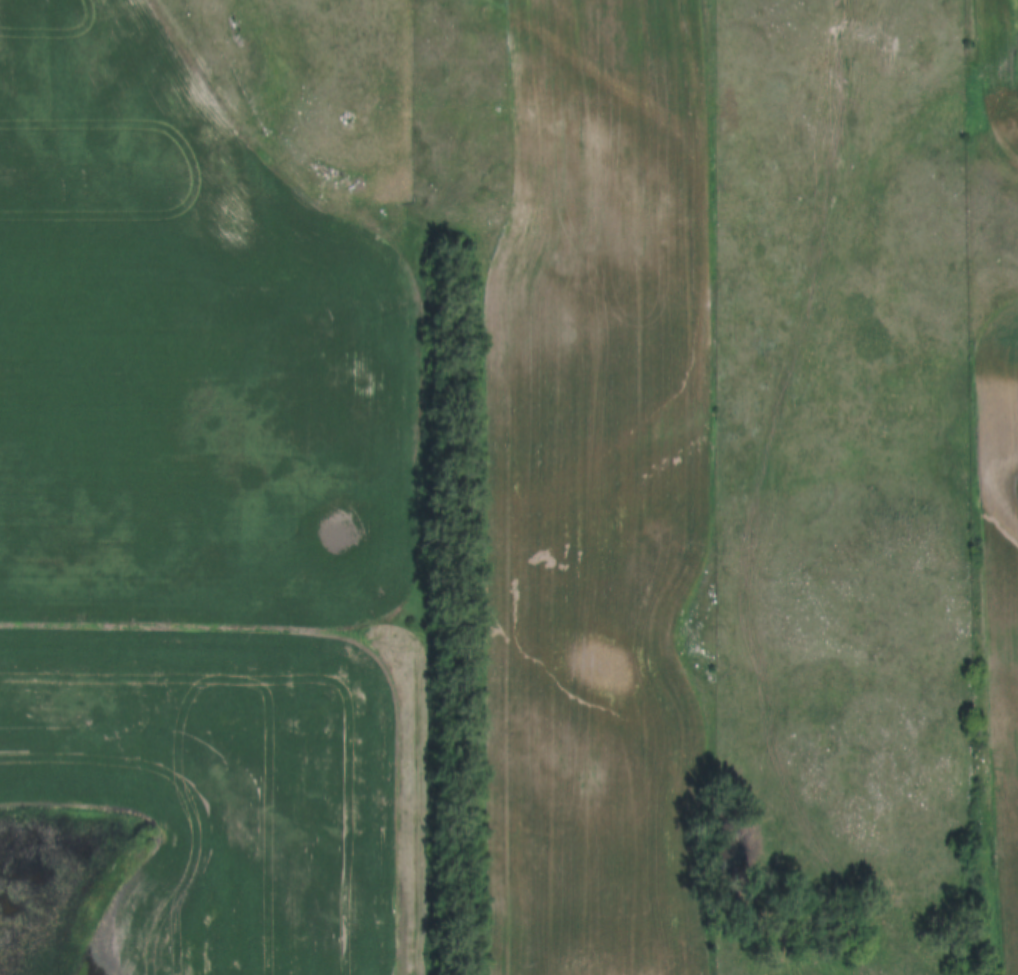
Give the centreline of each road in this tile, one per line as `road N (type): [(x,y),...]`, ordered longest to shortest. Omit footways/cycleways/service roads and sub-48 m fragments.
road 1 (track): [(407,974),(405,656)]

